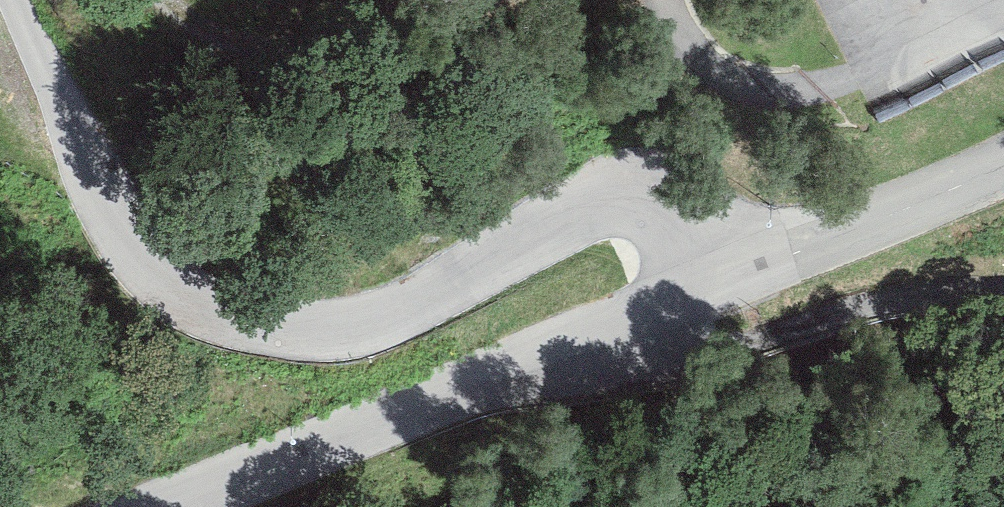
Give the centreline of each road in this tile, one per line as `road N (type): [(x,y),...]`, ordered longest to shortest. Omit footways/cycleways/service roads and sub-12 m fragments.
road 1 (unclassified): [(506,377),(723,275),(683,205),(647,187),(601,190),(388,320),(318,336),(240,329),(176,301),(129,251),(18,0)]
road 2 (unclassified): [(506,377),(595,414),(625,409),(848,322),(944,300),(1003,297)]
road 3 (unclassified): [(184,506),(506,377)]

